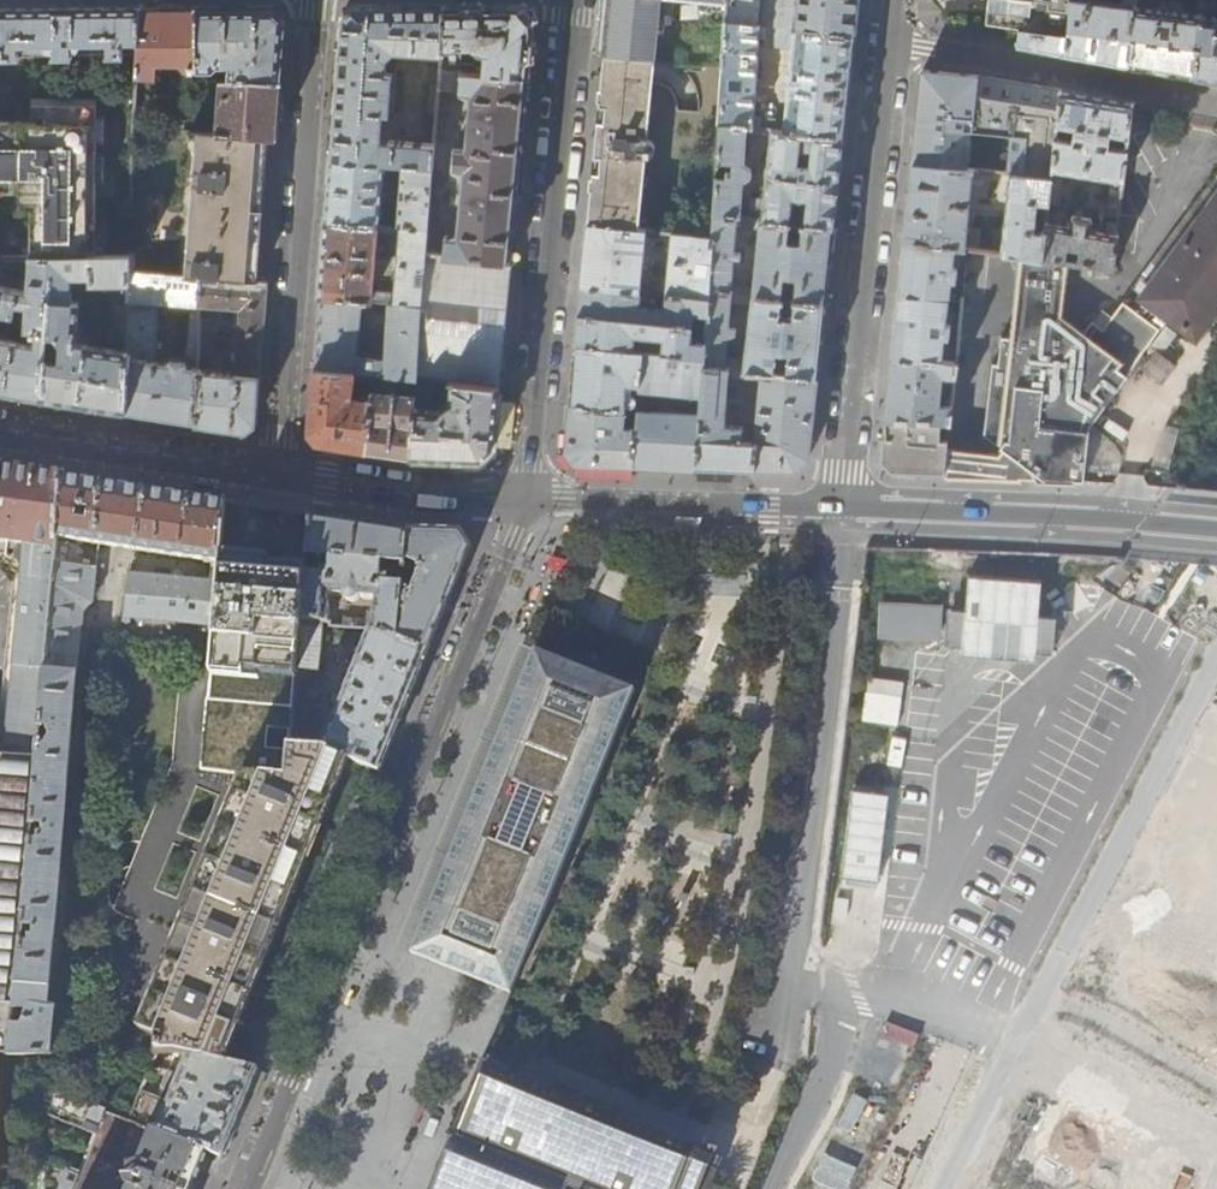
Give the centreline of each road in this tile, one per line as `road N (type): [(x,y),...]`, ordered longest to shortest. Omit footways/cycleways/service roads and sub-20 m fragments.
road 1 (residential): [(247,1188),(527,496)]
road 2 (residential): [(527,496),(574,0)]
road 3 (residential): [(314,0),(278,471)]
road 4 (residential): [(846,509),(896,42)]
road 5 (tertiary): [(846,509),(1216,527)]
road 6 (residential): [(1216,103),(896,42)]
road 7 (tertiary): [(527,496),(846,509)]
road 8 (tertiary): [(0,432),(278,471)]
road 9 (tertiary): [(278,471),(527,496)]

